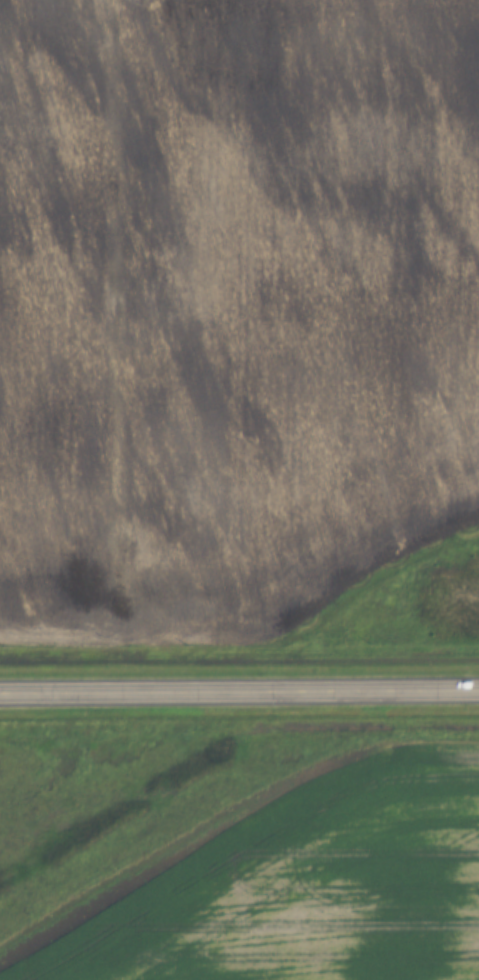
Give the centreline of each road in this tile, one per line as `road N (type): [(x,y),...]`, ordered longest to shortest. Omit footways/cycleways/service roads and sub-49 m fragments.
road 1 (secondary): [(478,693),(0,696)]

